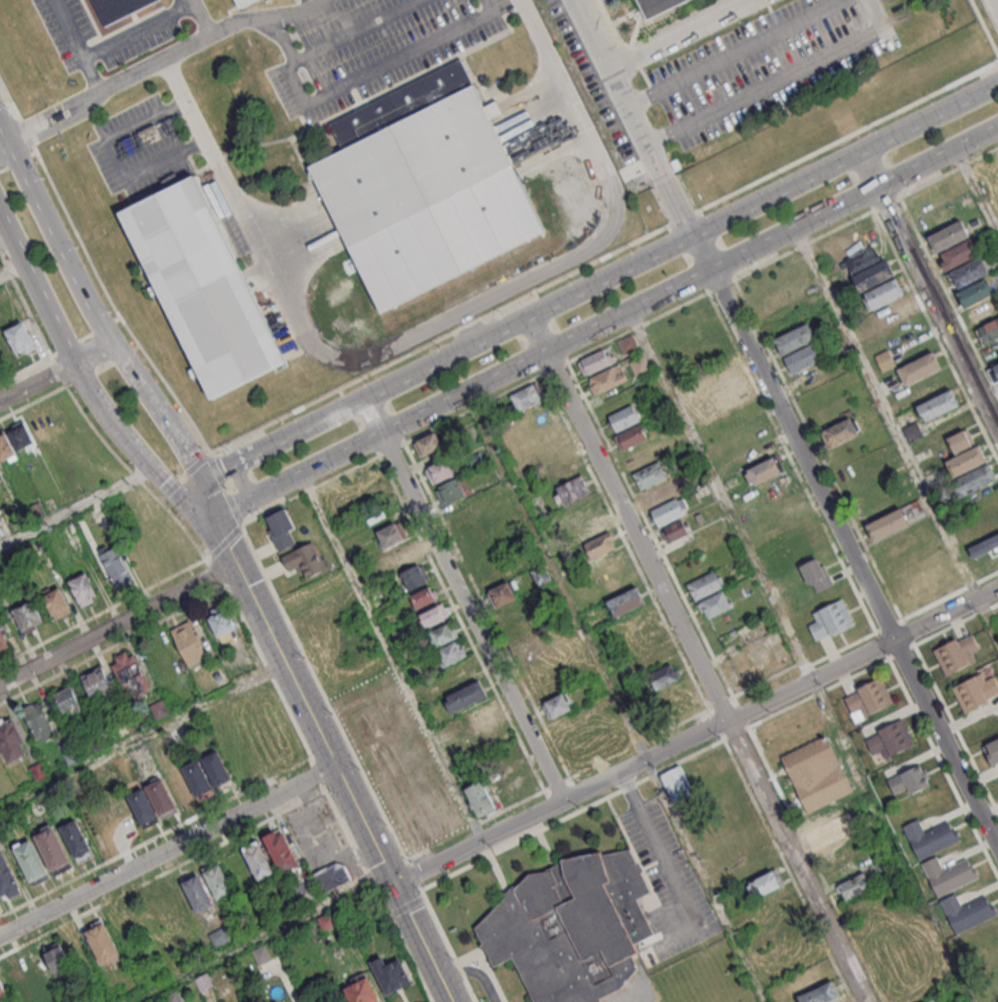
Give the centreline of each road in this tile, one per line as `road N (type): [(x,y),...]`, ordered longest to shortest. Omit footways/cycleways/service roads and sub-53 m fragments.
road 1 (tertiary): [(997,82),(215,477),(199,501)]
road 2 (tertiary): [(199,501),(227,505),(997,125)]
road 3 (residential): [(867,1001),(528,321)]
road 4 (residential): [(997,855),(694,239)]
road 5 (residential): [(393,887),(997,587)]
road 6 (tertiary): [(451,1001),(235,564)]
road 7 (residential): [(564,801),(367,402)]
road 8 (residential): [(0,936),(333,766)]
road 9 (tertiary): [(0,217),(104,415),(167,488),(199,501)]
road 10 (residential): [(860,157),(997,436)]
road 11 (residential): [(580,0),(694,239)]
road 12 (residential): [(0,685),(235,564)]
road 13 (tertiary): [(111,343),(0,129)]
road 14 (tertiary): [(199,501),(186,455),(111,343)]
road 15 (residential): [(0,400),(111,343)]

